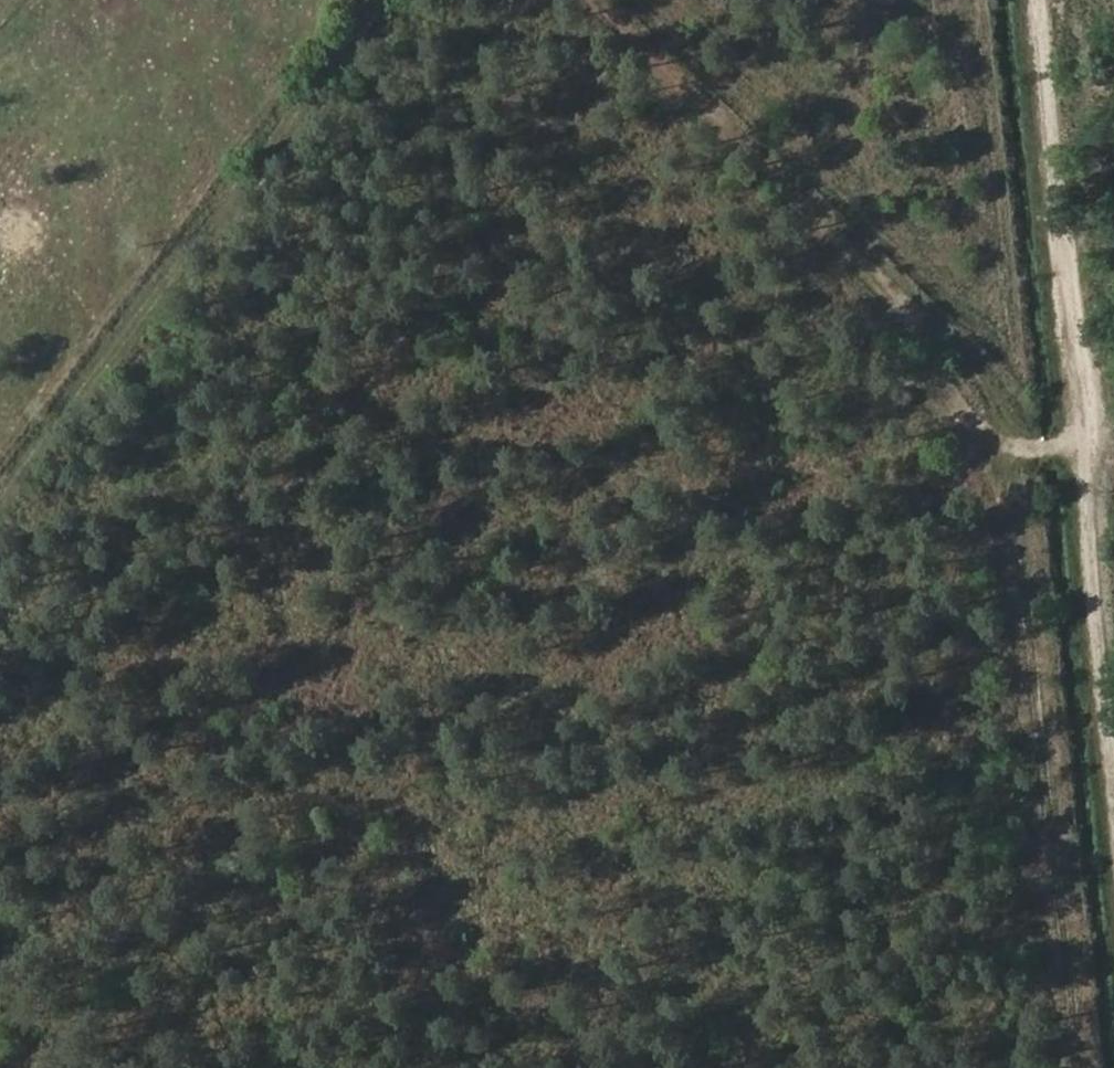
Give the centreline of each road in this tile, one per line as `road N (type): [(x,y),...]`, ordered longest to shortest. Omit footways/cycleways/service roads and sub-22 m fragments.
road 1 (track): [(1113,558),(1057,0)]

